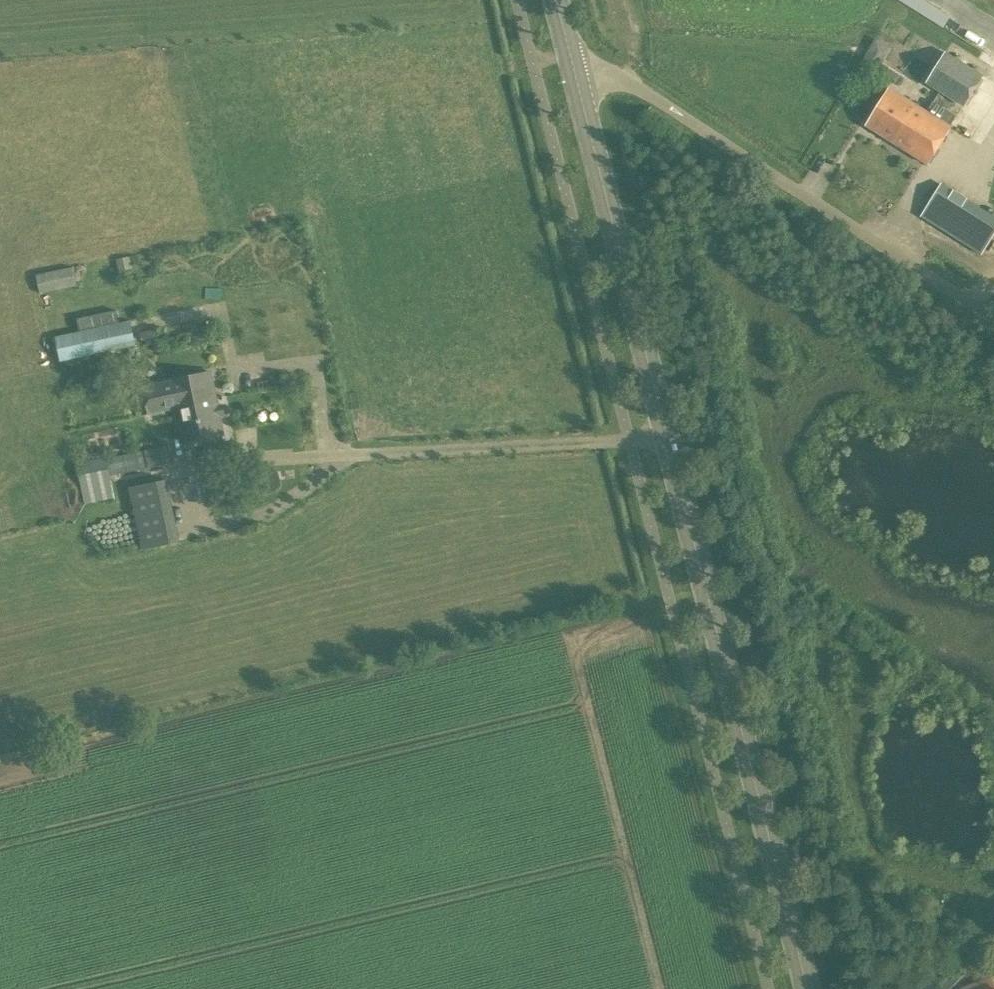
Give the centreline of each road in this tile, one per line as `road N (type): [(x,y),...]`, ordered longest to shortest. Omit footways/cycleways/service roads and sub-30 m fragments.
road 1 (secondary): [(810,988),(572,67)]
road 2 (tertiary): [(993,316),(598,63),(572,67)]

